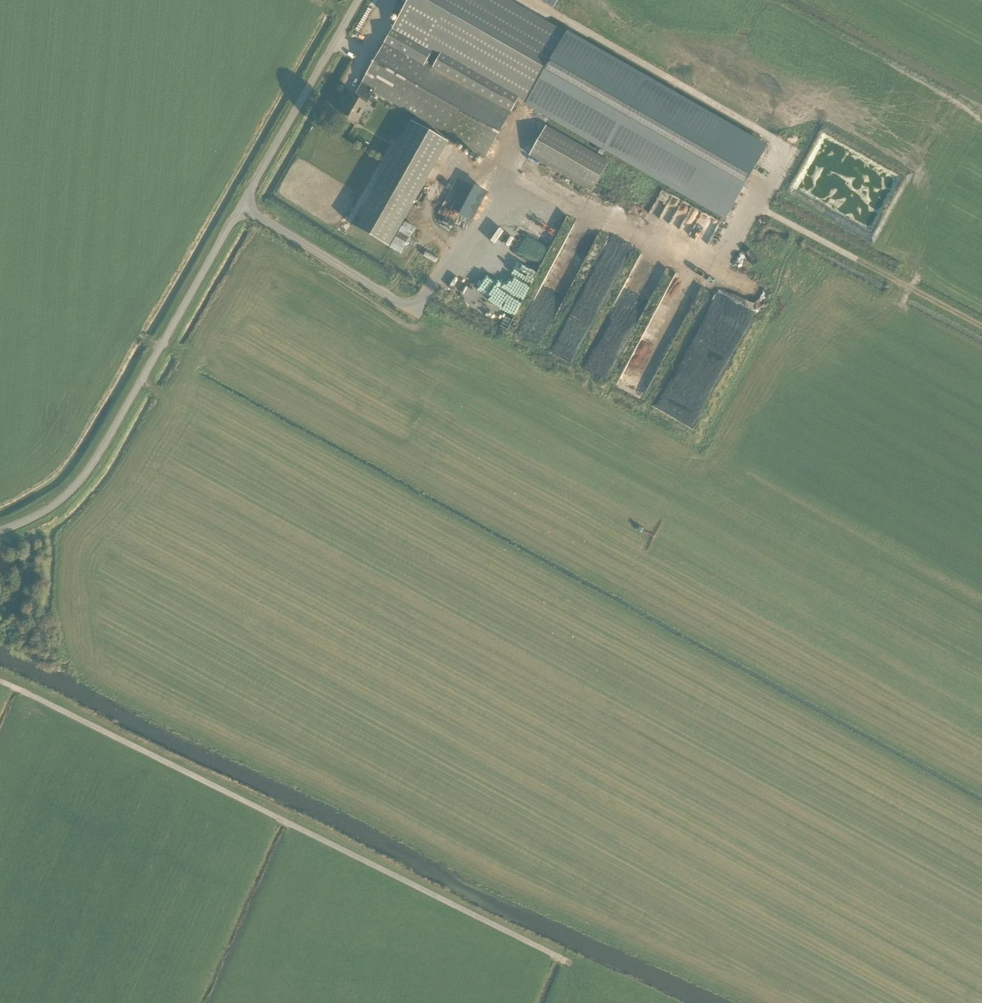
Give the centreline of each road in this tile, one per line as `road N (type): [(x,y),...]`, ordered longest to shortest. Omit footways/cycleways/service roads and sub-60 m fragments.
road 1 (unclassified): [(0,535),(50,512),(102,455),(362,0)]

